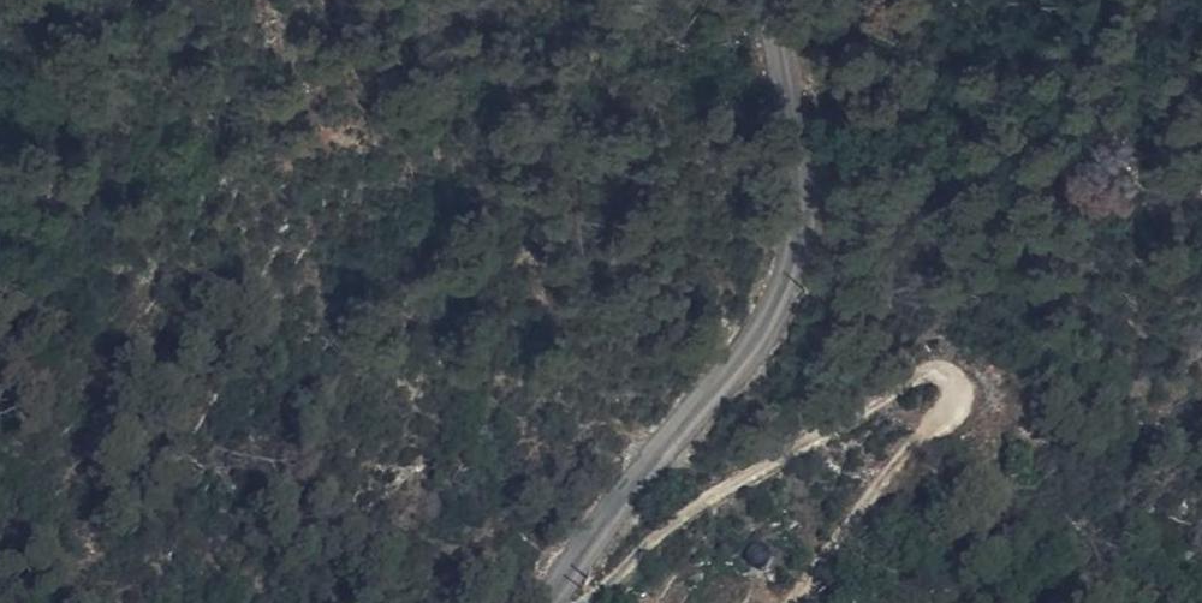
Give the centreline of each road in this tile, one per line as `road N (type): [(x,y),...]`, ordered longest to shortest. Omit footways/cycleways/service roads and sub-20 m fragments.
road 1 (tertiary): [(770,0),(789,54),(804,159),(801,235),(783,291),(751,348),(599,532),(553,602)]

